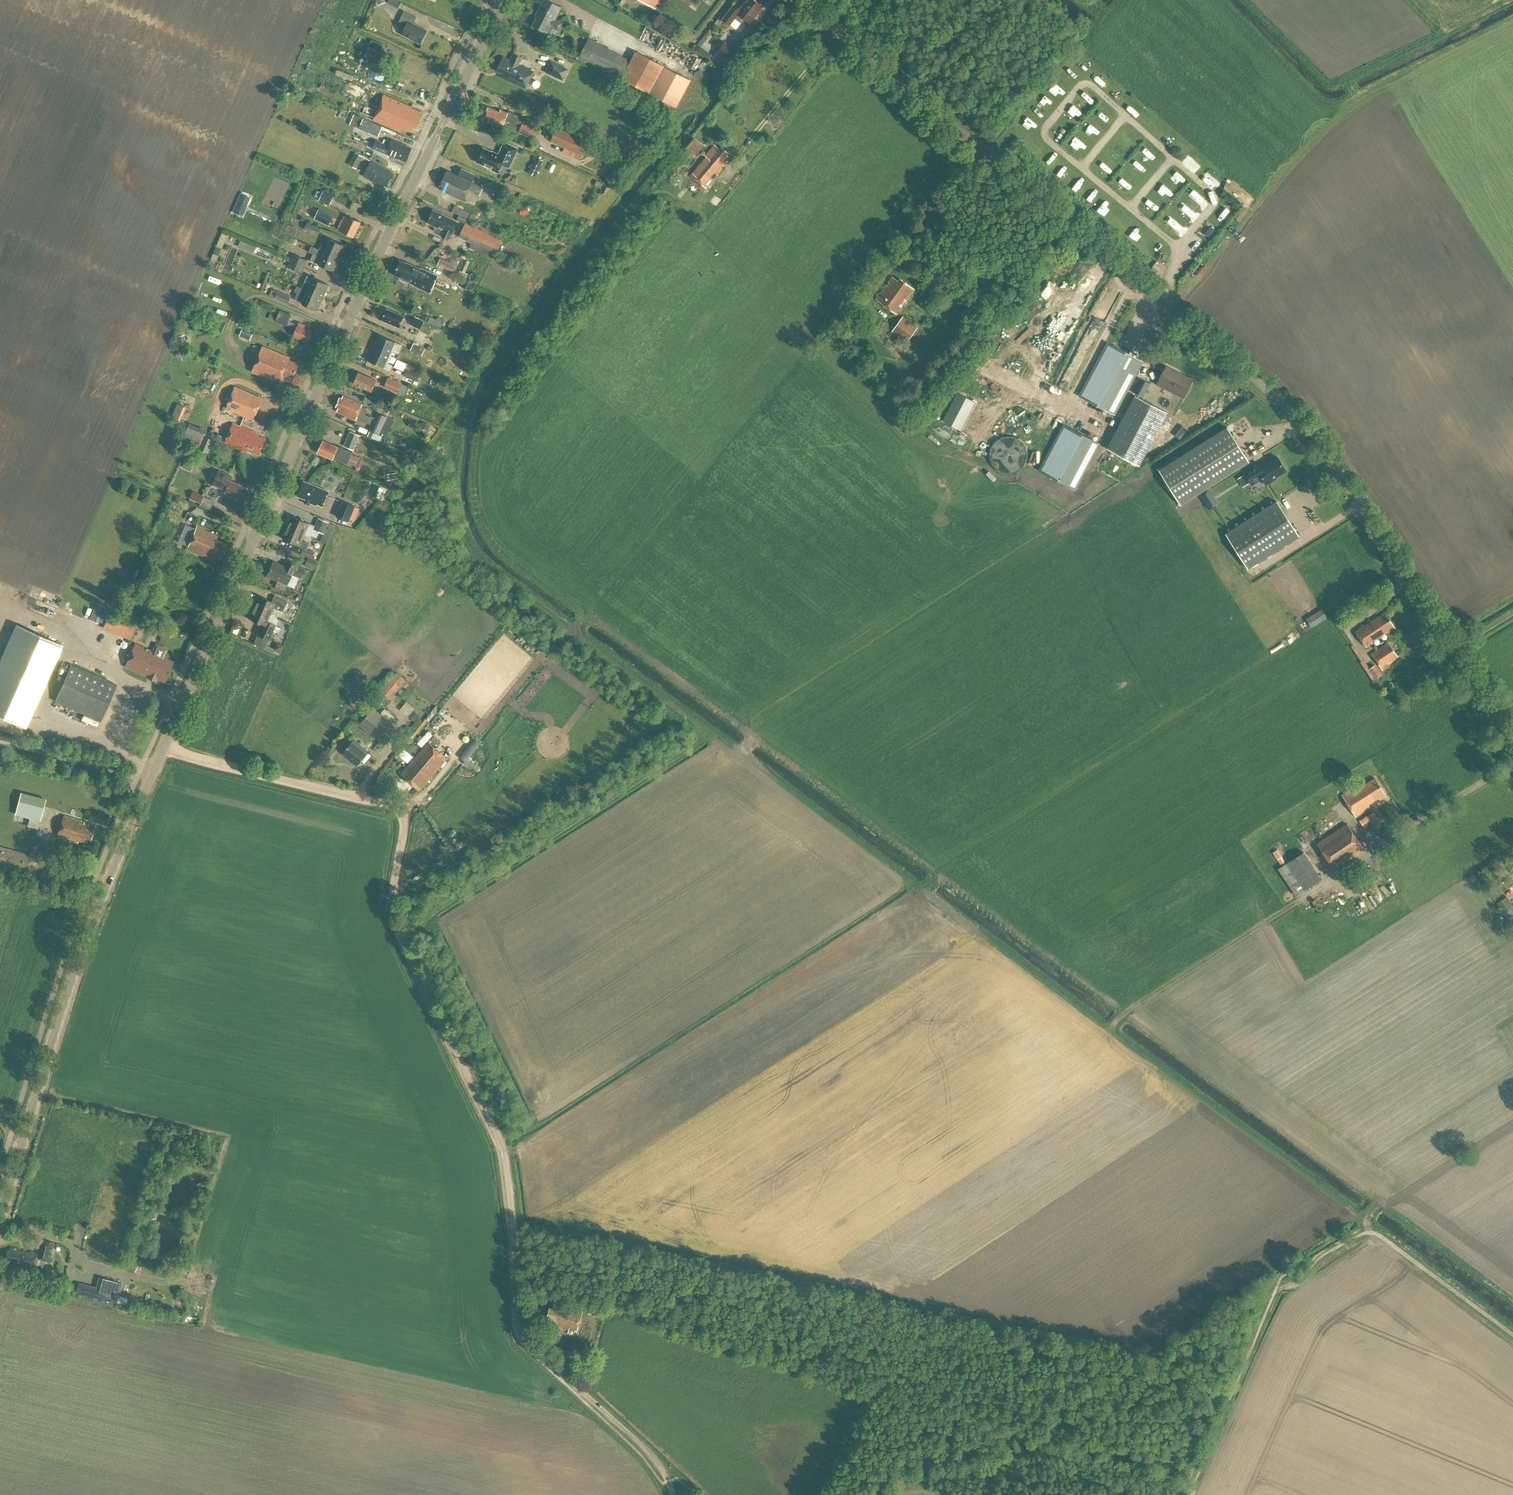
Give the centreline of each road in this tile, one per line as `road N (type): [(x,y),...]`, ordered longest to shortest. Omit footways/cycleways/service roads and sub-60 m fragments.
road 1 (tertiary): [(0,1211),(107,882),(365,283),(505,0)]
road 2 (unclassified): [(1512,750),(1294,401),(1154,294),(804,0)]
road 3 (track): [(668,1482),(519,1331),(501,1150),(398,924),(405,831),(399,810),(163,748)]
road 4 (track): [(1154,294),(1215,199),(1090,85),(1081,86),(1045,136),(1130,208)]

